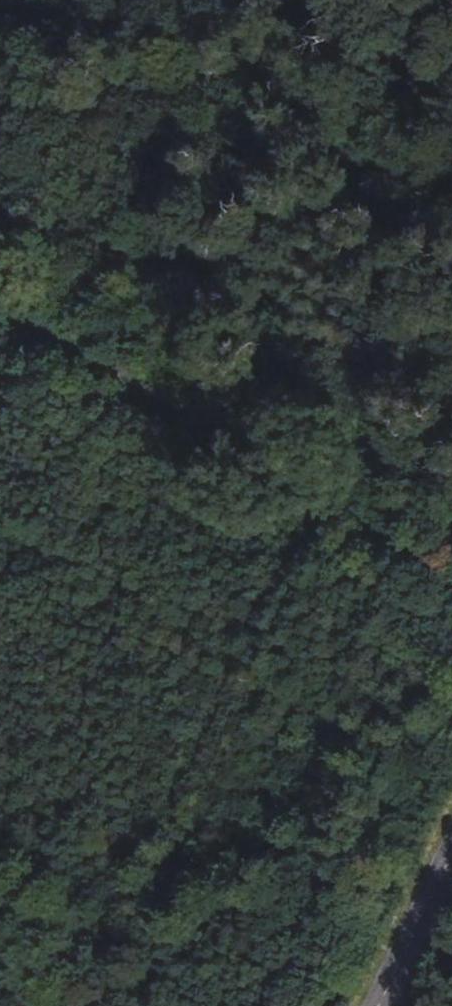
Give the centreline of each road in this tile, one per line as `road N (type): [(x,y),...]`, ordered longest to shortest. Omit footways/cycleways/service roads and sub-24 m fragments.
road 1 (track): [(0,292),(451,569)]
road 2 (secondary): [(378,1005),(451,853)]

